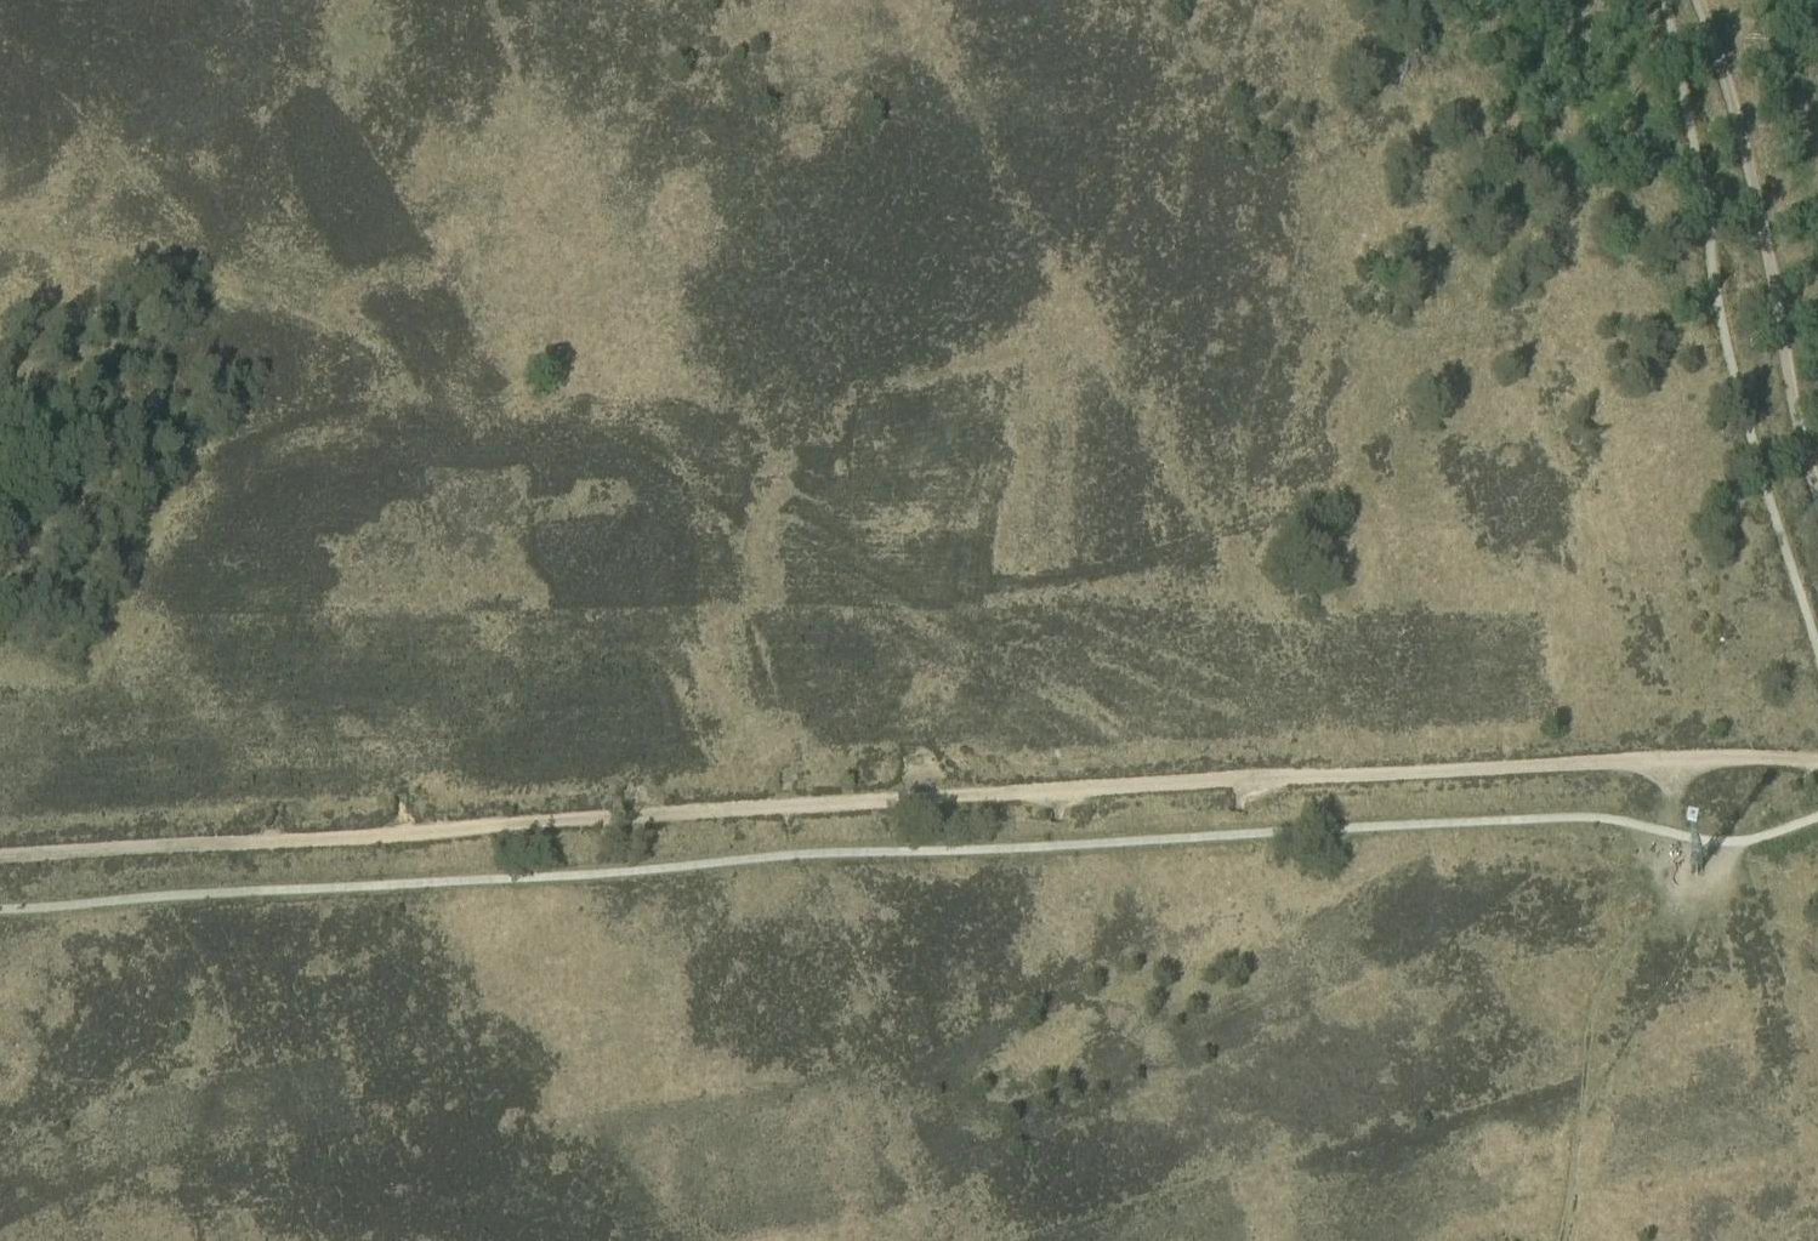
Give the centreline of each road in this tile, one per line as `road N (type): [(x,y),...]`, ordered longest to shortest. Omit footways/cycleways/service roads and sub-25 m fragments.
road 1 (track): [(1817,762),(1261,775),(0,859)]
road 2 (track): [(1817,496),(1741,132),(1701,0)]

